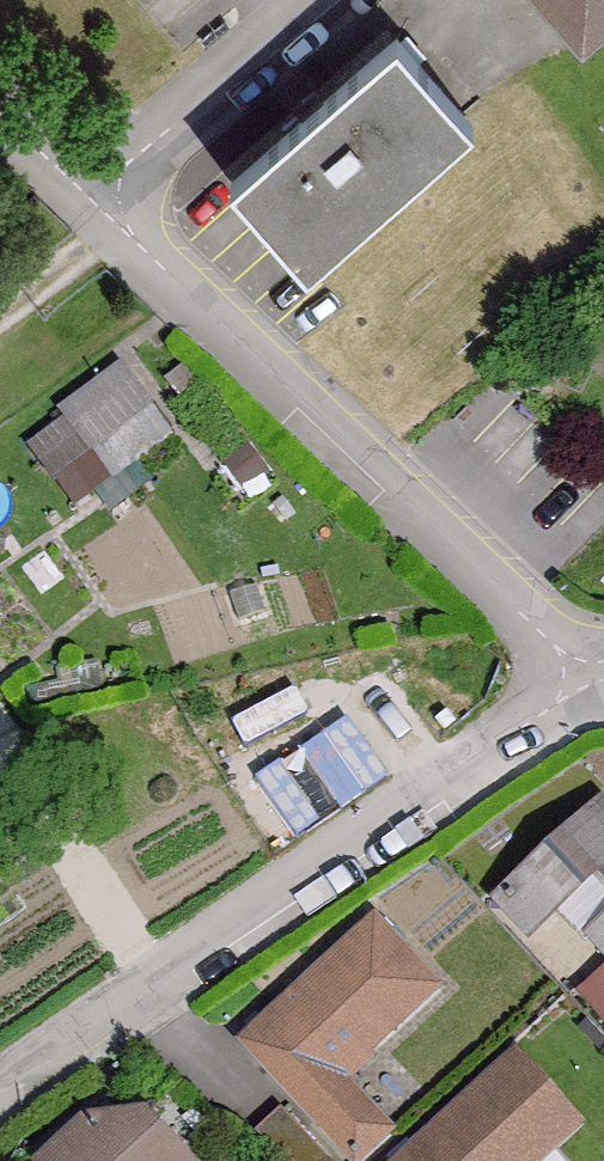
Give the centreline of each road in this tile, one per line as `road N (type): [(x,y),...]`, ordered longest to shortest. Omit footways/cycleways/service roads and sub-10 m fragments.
road 1 (residential): [(0,1100),(585,656)]
road 2 (residential): [(585,656),(98,213)]
road 3 (residential): [(98,213),(349,0)]
road 4 (residential): [(98,213),(0,101)]

